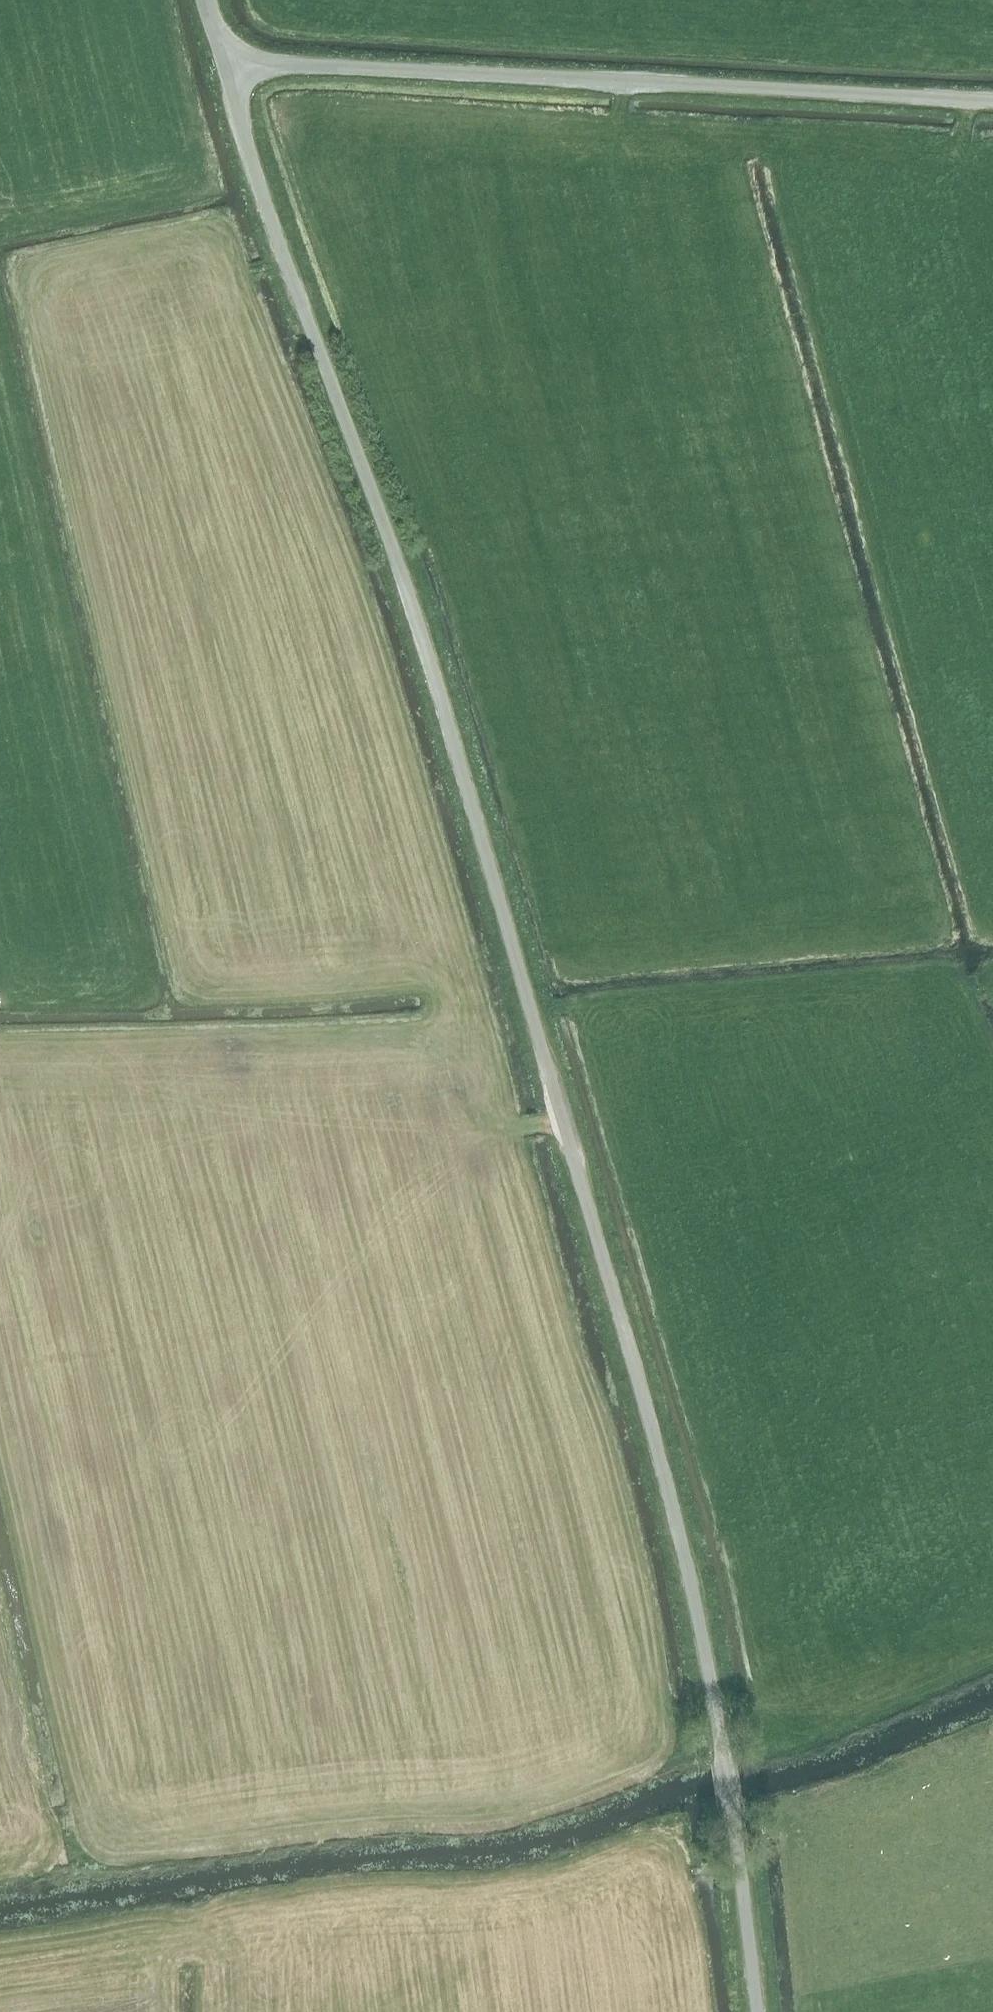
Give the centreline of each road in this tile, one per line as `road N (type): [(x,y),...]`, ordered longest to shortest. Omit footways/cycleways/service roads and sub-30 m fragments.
road 1 (unclassified): [(756,2011),(723,1762),(684,1557),(367,470),(252,165),(223,62)]
road 2 (unclassified): [(992,97),(223,62)]

